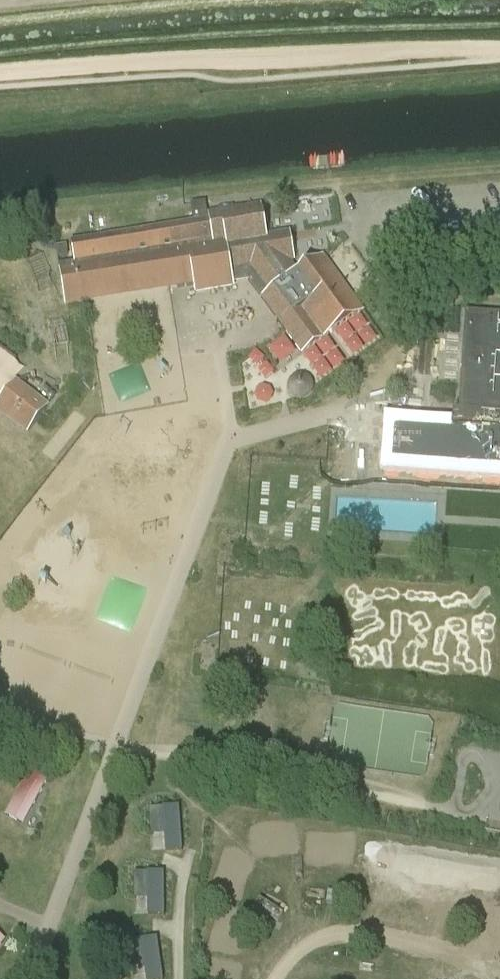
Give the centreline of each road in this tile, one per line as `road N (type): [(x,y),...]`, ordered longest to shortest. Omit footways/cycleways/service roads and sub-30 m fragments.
road 1 (track): [(0,75),(499,45)]

